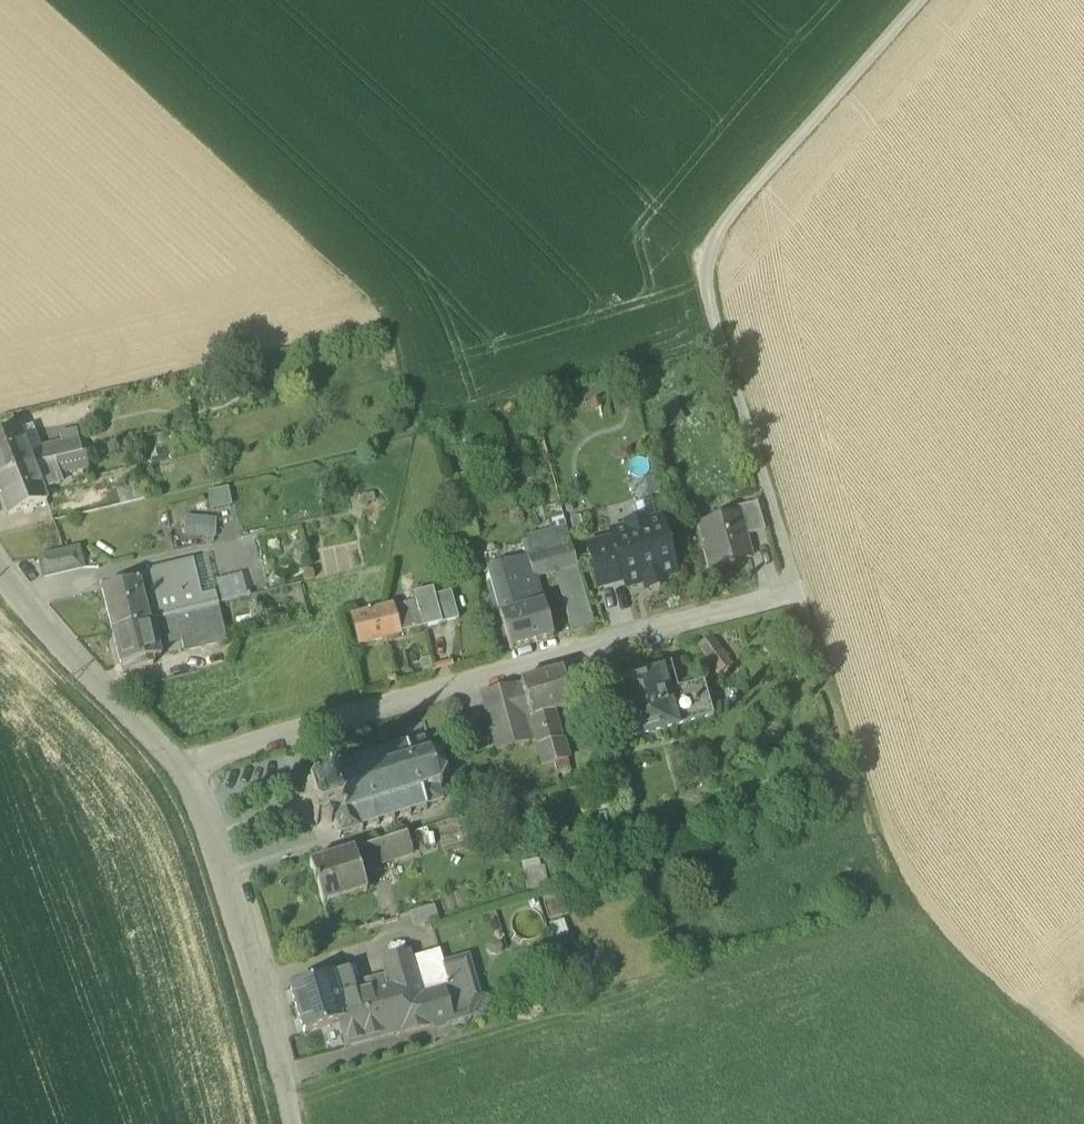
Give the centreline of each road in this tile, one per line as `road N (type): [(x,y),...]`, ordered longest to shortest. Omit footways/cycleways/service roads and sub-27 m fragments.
road 1 (track): [(920,0),(695,254),(890,900)]
road 2 (residential): [(178,763),(795,589)]
road 3 (residential): [(178,763),(225,870),(290,1123)]
road 4 (residential): [(0,574),(178,763)]

